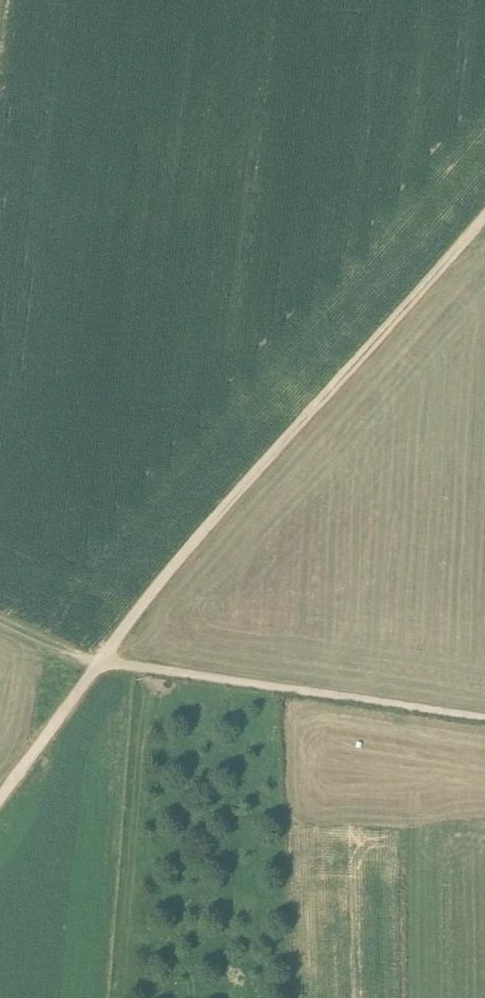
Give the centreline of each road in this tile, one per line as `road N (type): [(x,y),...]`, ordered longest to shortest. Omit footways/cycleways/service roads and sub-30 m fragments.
road 1 (track): [(99,663),(182,557),(484,216)]
road 2 (track): [(484,718),(99,663)]
road 3 (track): [(0,797),(99,663)]

